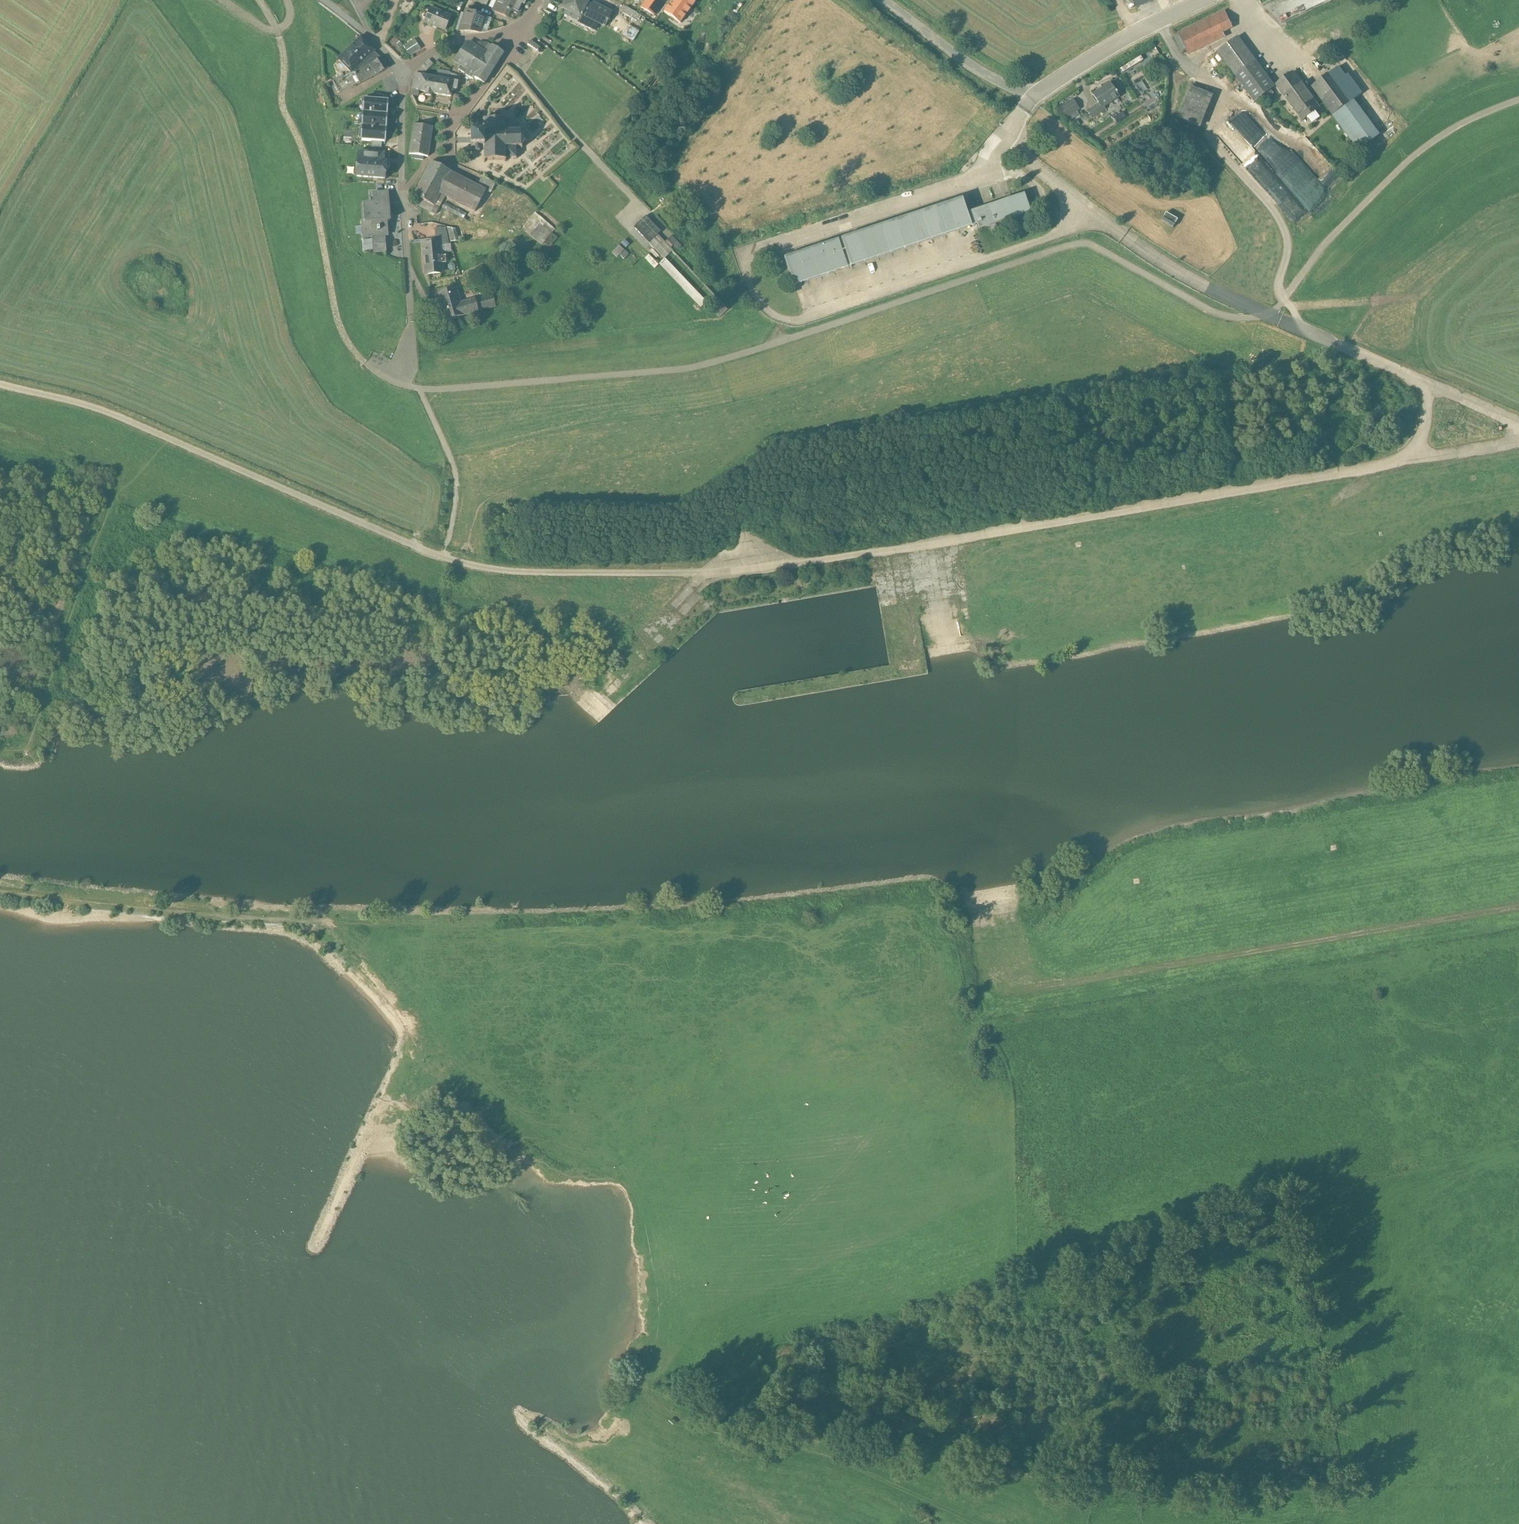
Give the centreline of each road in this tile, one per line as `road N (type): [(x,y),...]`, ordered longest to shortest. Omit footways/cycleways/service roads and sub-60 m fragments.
road 1 (residential): [(539,0),(504,59),(401,189)]
road 2 (unclassified): [(1203,0),(1031,100)]
road 3 (unclassified): [(401,189),(412,322),(404,385)]
road 4 (unclassified): [(361,28),(404,75),(401,189)]
road 5 (track): [(419,389),(456,475),(442,557)]
road 6 (unclassified): [(889,0),(1031,100)]

